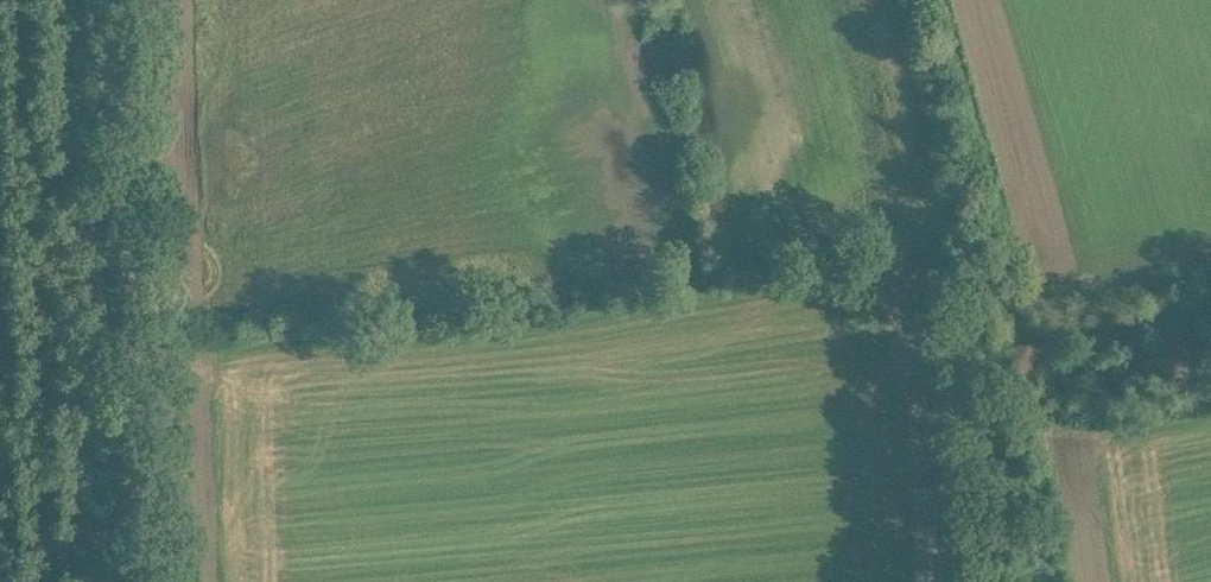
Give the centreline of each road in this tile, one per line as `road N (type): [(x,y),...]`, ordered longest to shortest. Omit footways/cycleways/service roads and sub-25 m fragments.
road 1 (unclassified): [(155,581),(129,0)]
road 2 (track): [(978,366),(1210,315)]
road 3 (track): [(1010,581),(978,366)]

